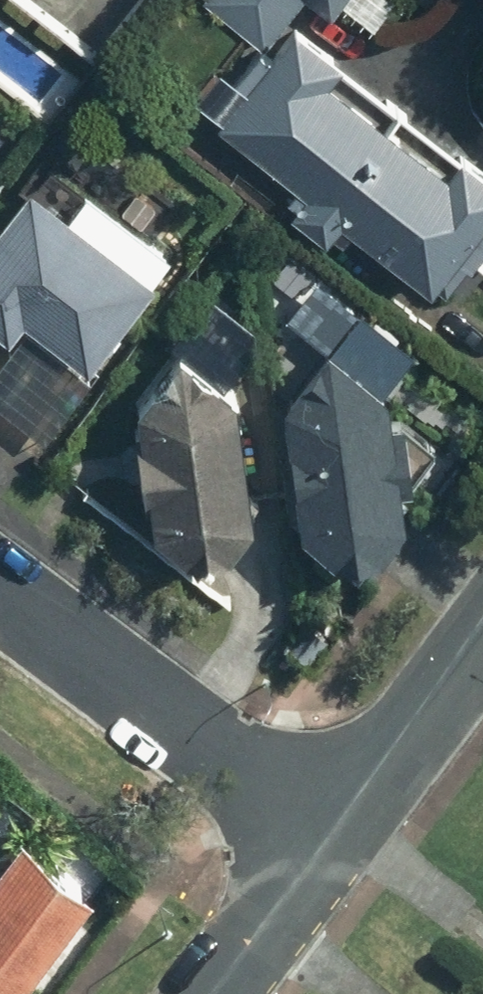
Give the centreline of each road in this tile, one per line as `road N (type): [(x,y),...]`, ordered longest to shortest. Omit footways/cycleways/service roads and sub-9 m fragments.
road 1 (residential): [(328,827),(0,584)]
road 2 (residential): [(328,827),(482,629)]
road 3 (residential): [(201,993),(328,827)]

